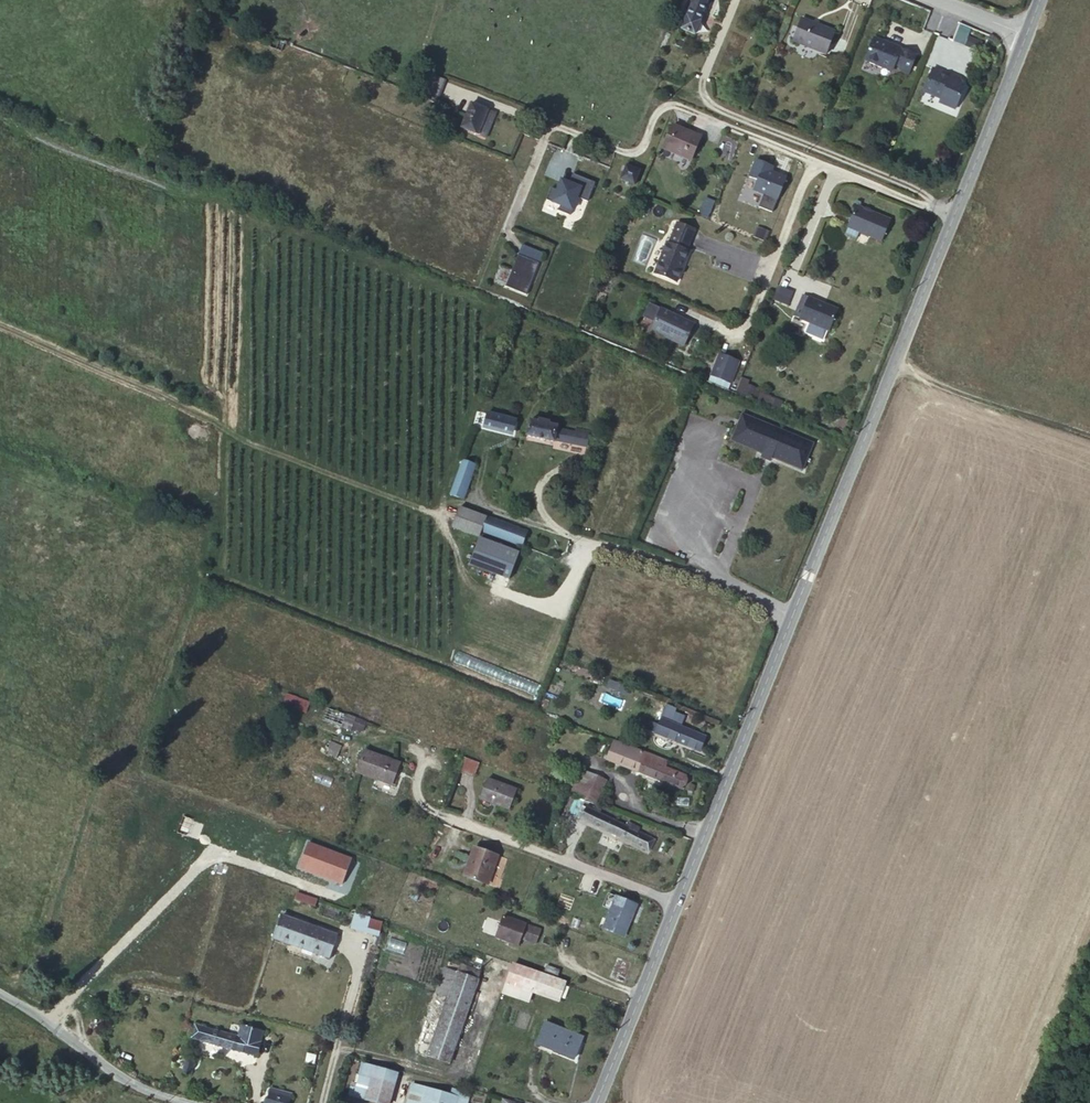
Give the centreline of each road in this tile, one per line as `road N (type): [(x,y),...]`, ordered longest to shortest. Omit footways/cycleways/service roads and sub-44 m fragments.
road 1 (secondary): [(674,903),(1027,40)]
road 2 (track): [(434,513),(247,443),(0,325)]
road 3 (residential): [(674,903),(441,816)]
road 4 (unclassified): [(199,1102),(118,1075),(0,993)]
road 5 (secondary): [(597,1102),(674,903)]

